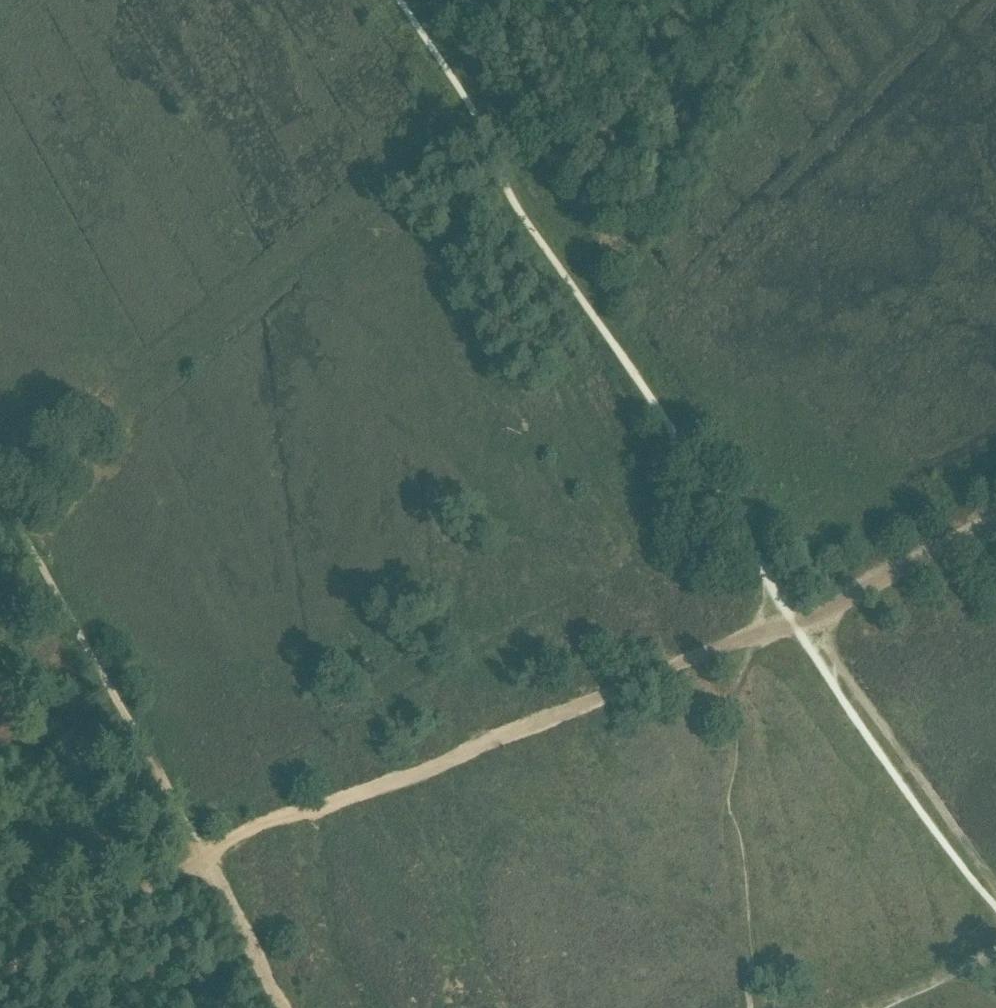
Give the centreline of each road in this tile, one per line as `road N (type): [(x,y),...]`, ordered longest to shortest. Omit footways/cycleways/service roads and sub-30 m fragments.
road 1 (track): [(792,619),(433,770),(313,803),(203,854)]
road 2 (track): [(203,854),(0,490)]
road 3 (track): [(0,975),(203,854)]
road 4 (track): [(792,619),(995,526)]
road 5 (track): [(203,854),(287,1007)]
road 6 (track): [(872,1007),(995,955)]

